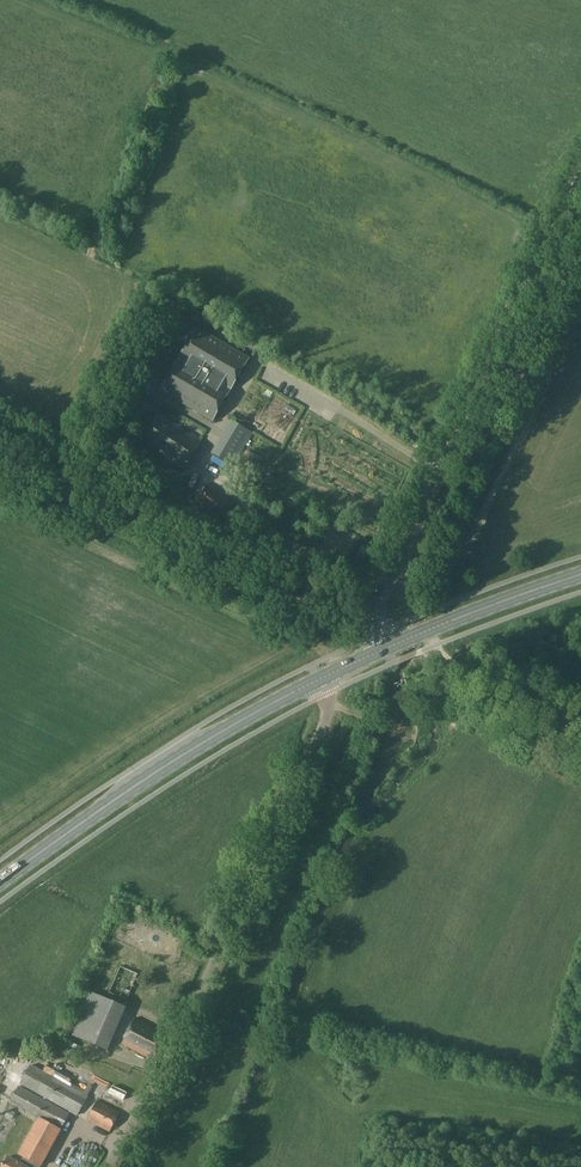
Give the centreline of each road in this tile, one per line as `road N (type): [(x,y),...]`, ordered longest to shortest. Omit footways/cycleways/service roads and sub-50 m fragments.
road 1 (unclassified): [(107,1166),(253,885),(325,721),(318,680)]
road 2 (tertiary): [(377,615),(580,179)]
road 3 (unclassified): [(377,615),(356,622),(335,614),(0,456)]
road 4 (primary): [(0,886),(146,780),(318,680)]
road 5 (primary): [(387,648),(580,575)]
road 6 (track): [(435,646),(450,665),(580,726)]

